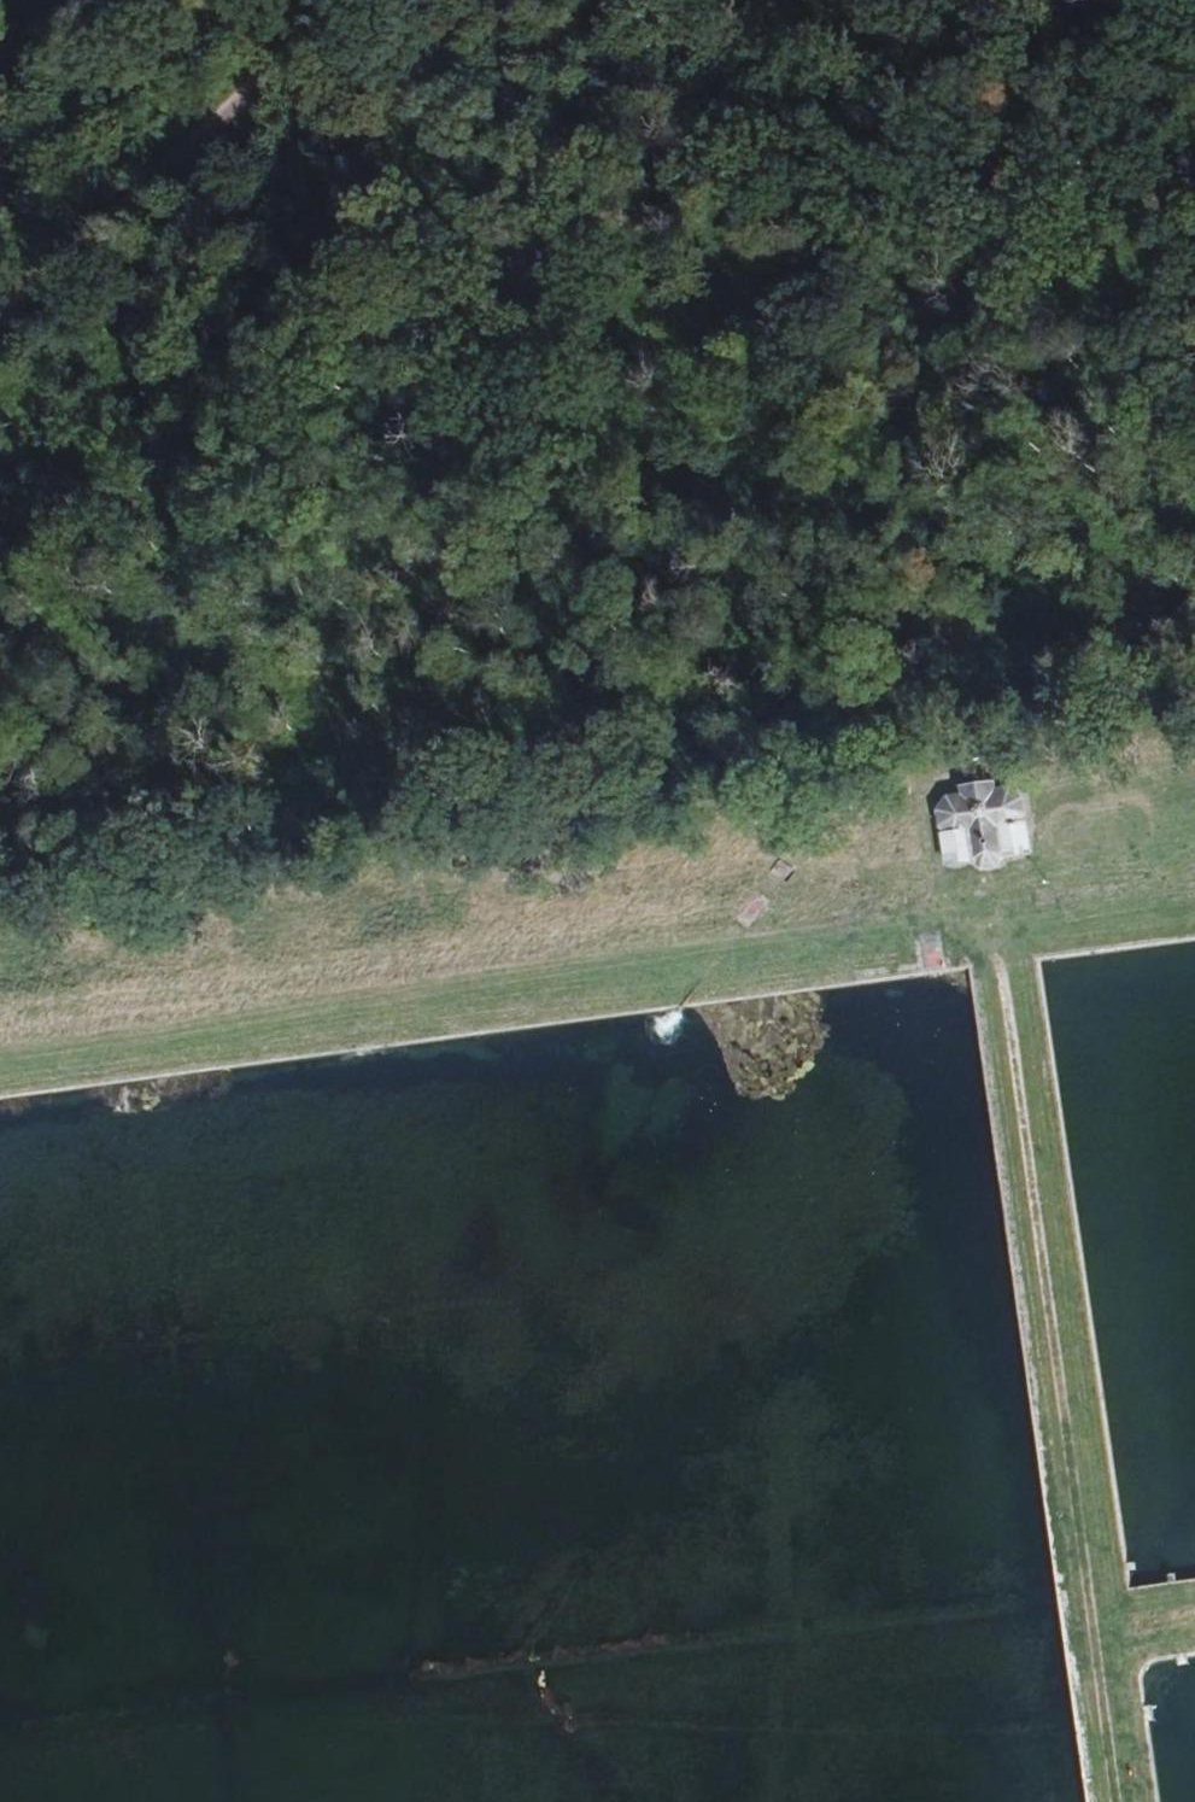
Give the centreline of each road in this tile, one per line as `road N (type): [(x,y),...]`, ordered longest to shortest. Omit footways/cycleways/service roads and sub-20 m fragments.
road 1 (track): [(1120,1801),(998,978),(935,895),(863,844)]
road 2 (track): [(337,0),(0,306)]

